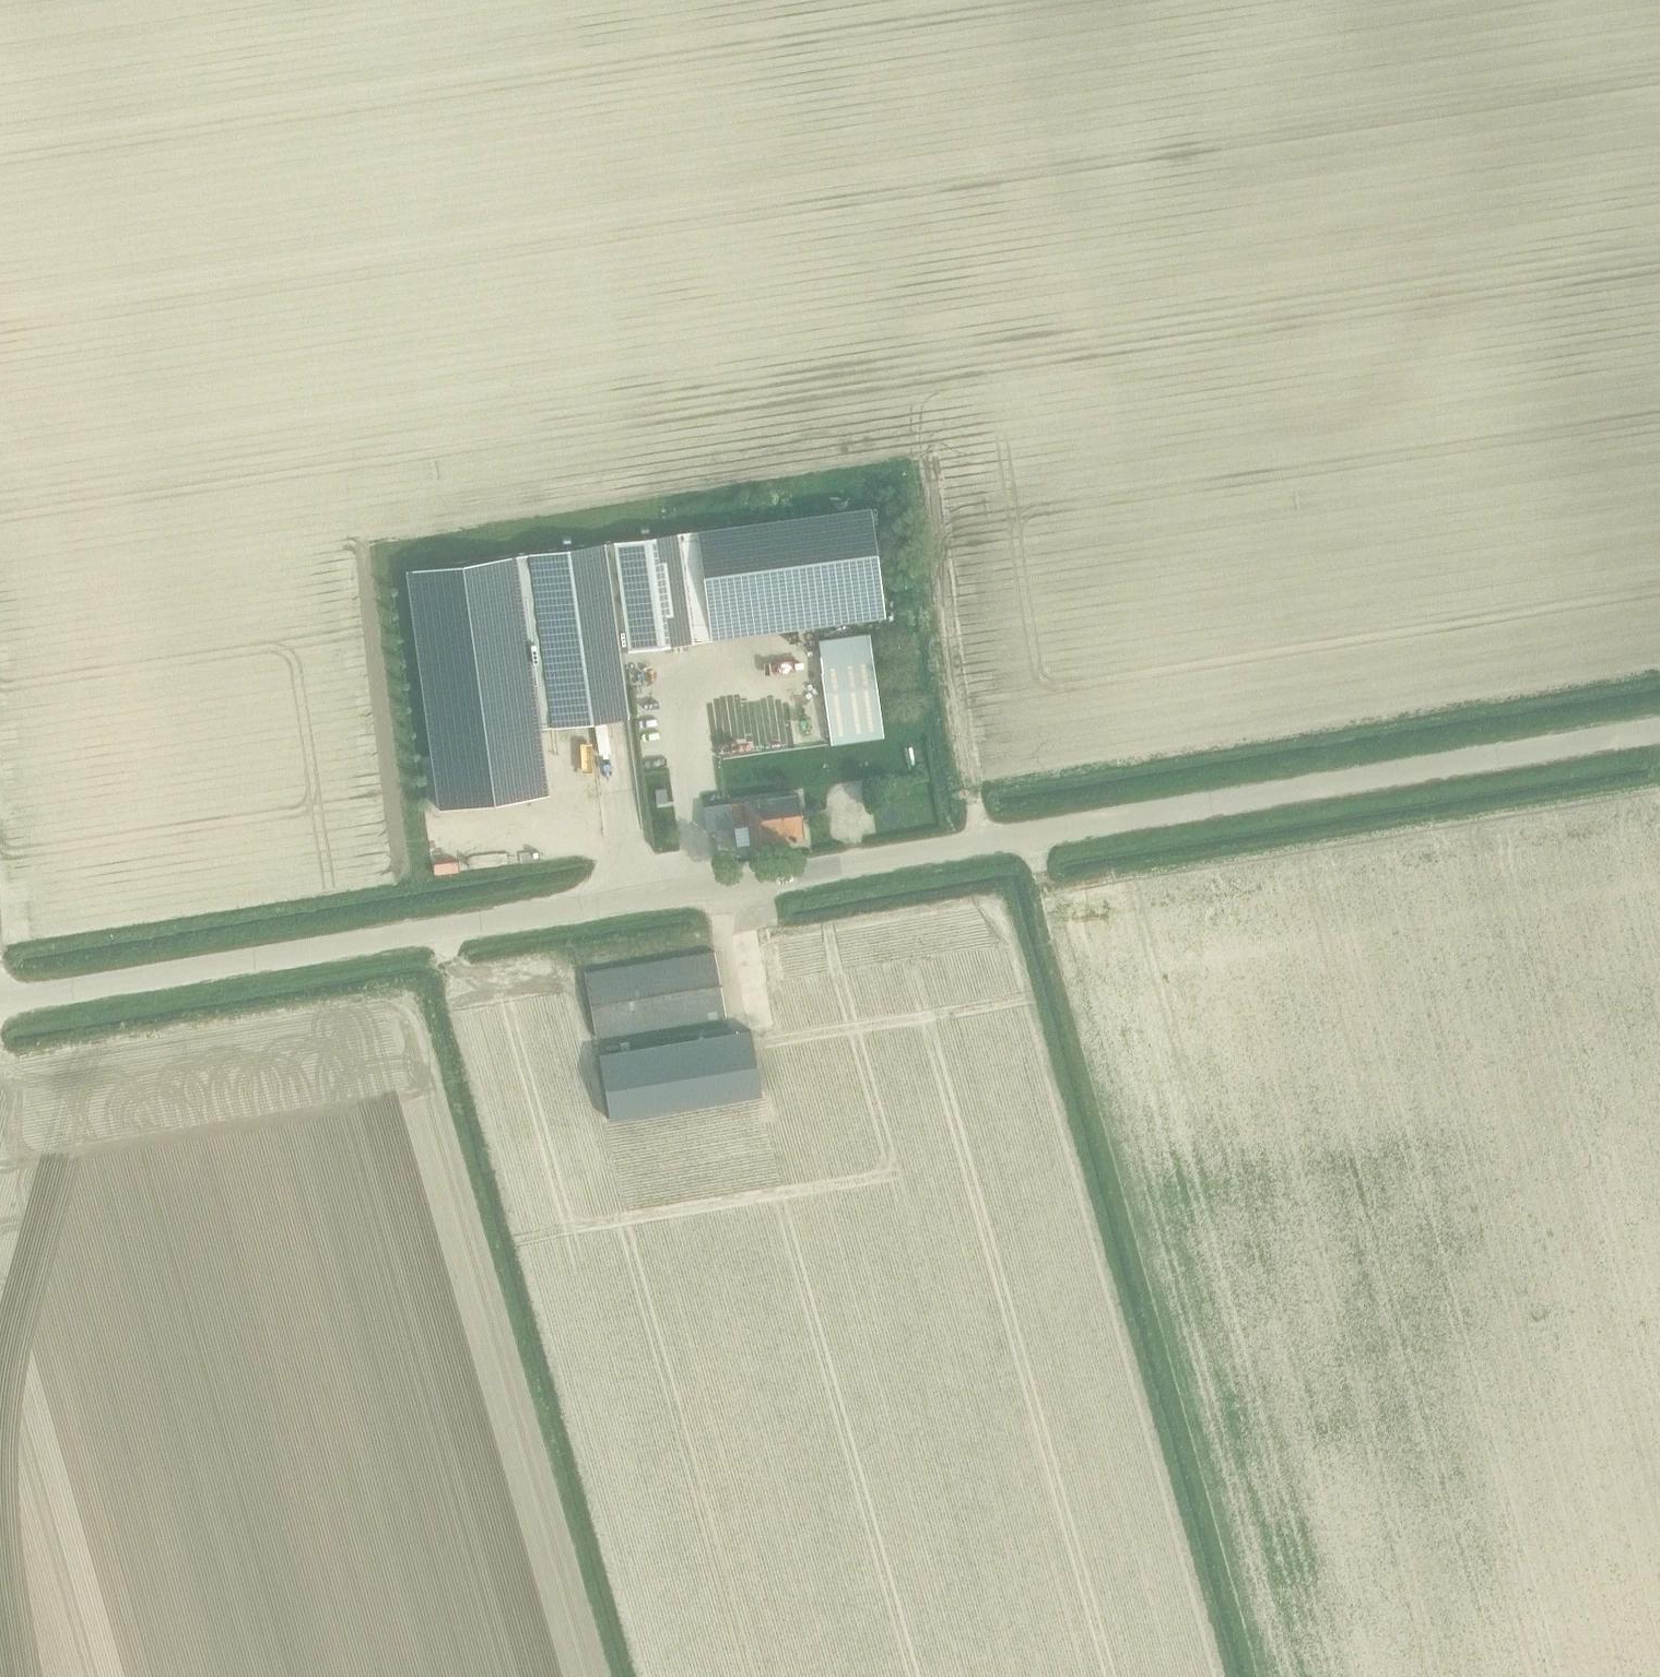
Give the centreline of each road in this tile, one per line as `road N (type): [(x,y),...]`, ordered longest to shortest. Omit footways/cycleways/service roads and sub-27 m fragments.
road 1 (tertiary): [(0,1003),(1659,728)]

